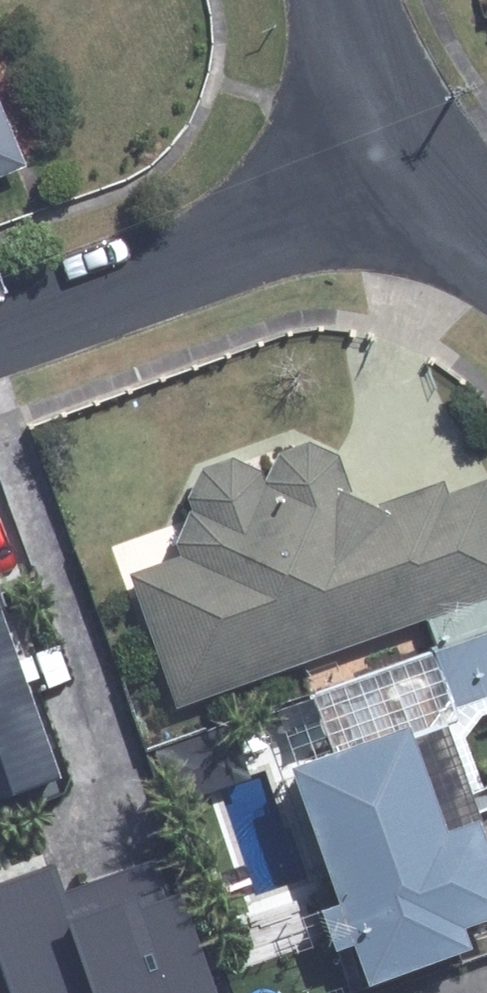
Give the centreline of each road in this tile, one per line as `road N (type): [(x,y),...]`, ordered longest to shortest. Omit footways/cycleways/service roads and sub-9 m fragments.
road 1 (residential): [(398,164),(261,229),(0,322)]
road 2 (residential): [(398,164),(355,0)]

